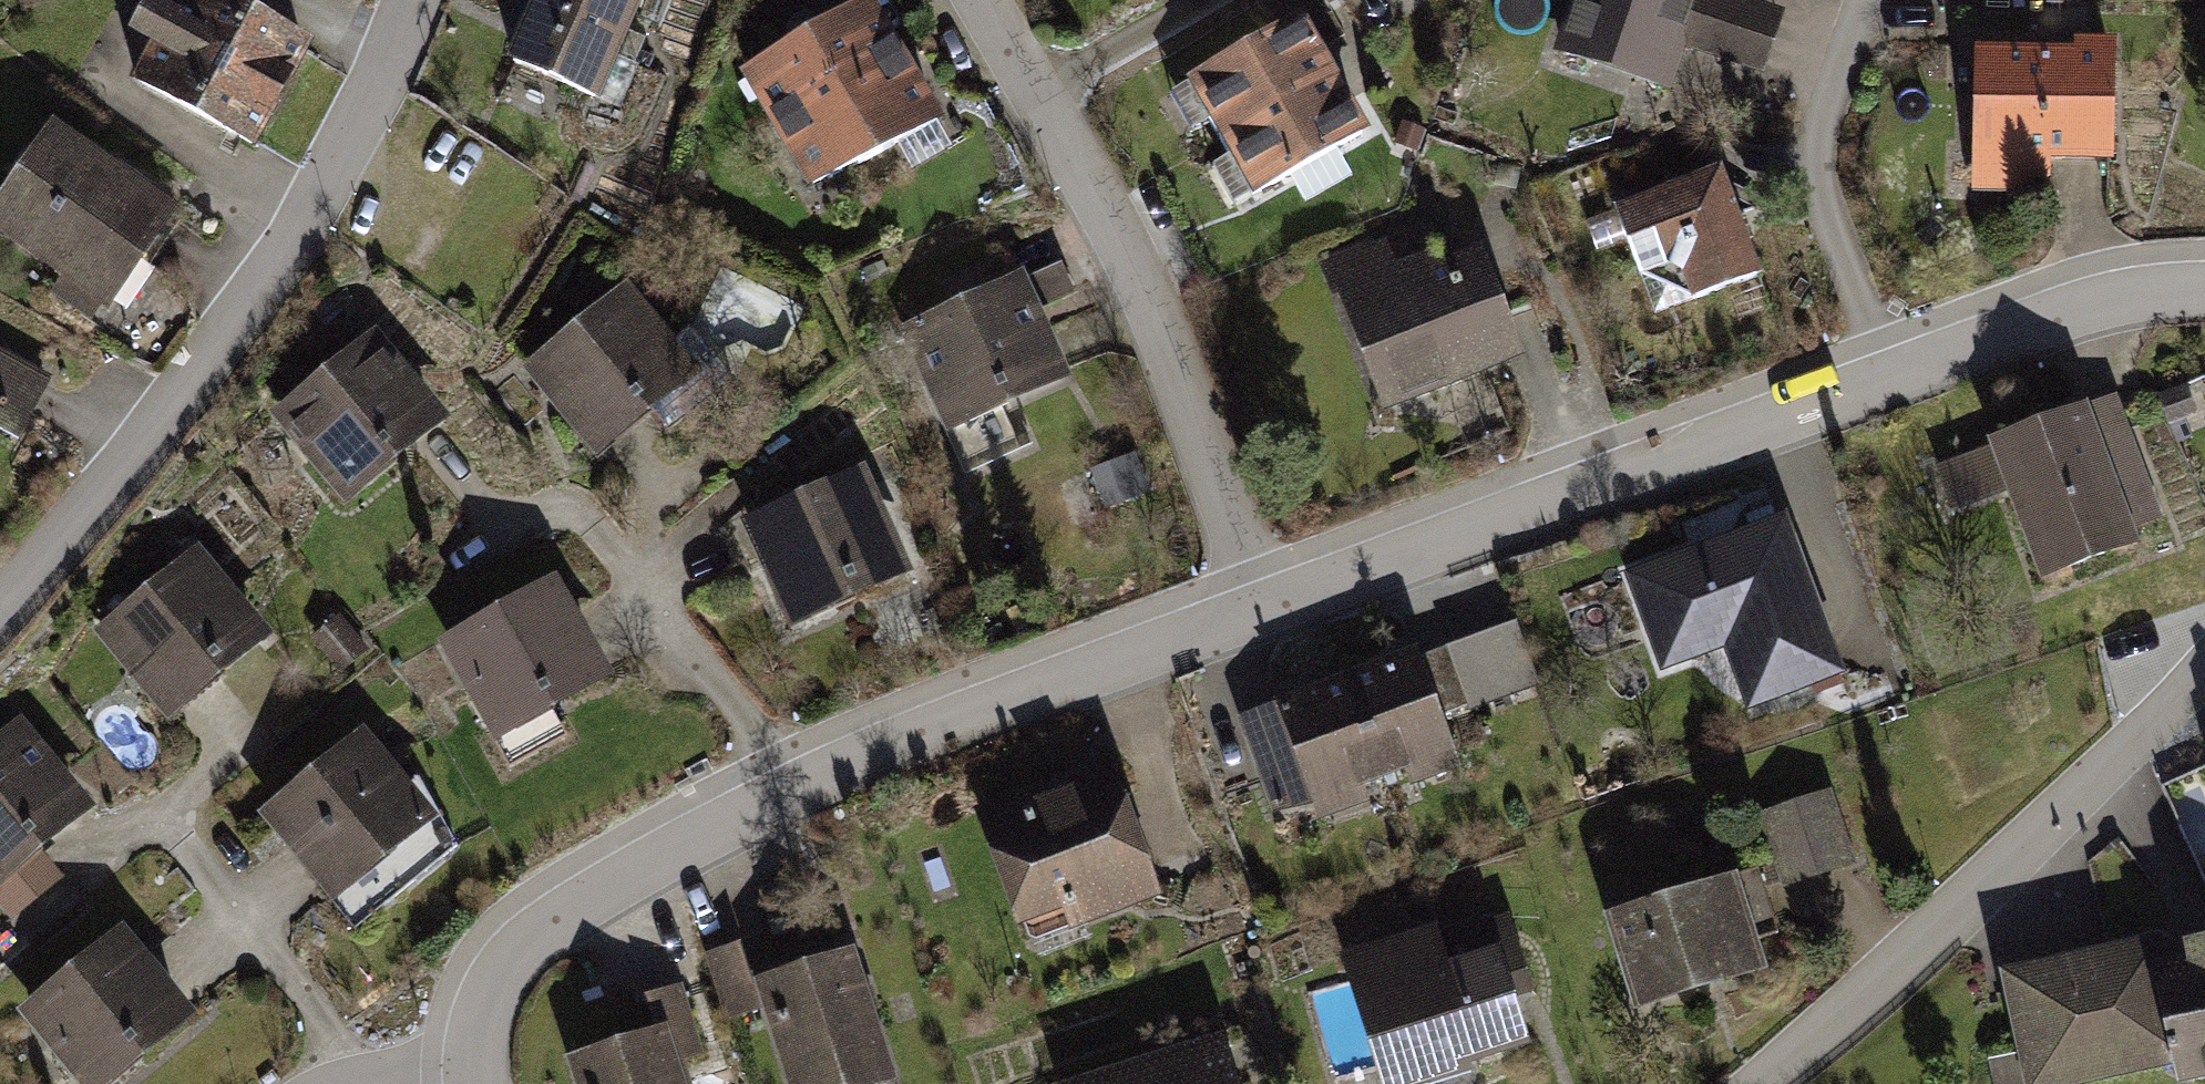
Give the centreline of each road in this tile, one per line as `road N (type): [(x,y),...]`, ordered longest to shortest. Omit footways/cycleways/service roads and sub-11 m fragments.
road 1 (residential): [(2204,292),(2093,302),(1253,603)]
road 2 (residential): [(1253,603),(909,738),(596,897),(523,950),(483,1010),(469,1055),(470,1083)]
road 3 (residential): [(411,0),(293,239),(136,450),(0,608)]
road 4 (residential): [(1253,603),(1120,251),(1041,94),(982,0)]
road 5 (residential): [(2204,667),(2115,765),(1763,1083)]

